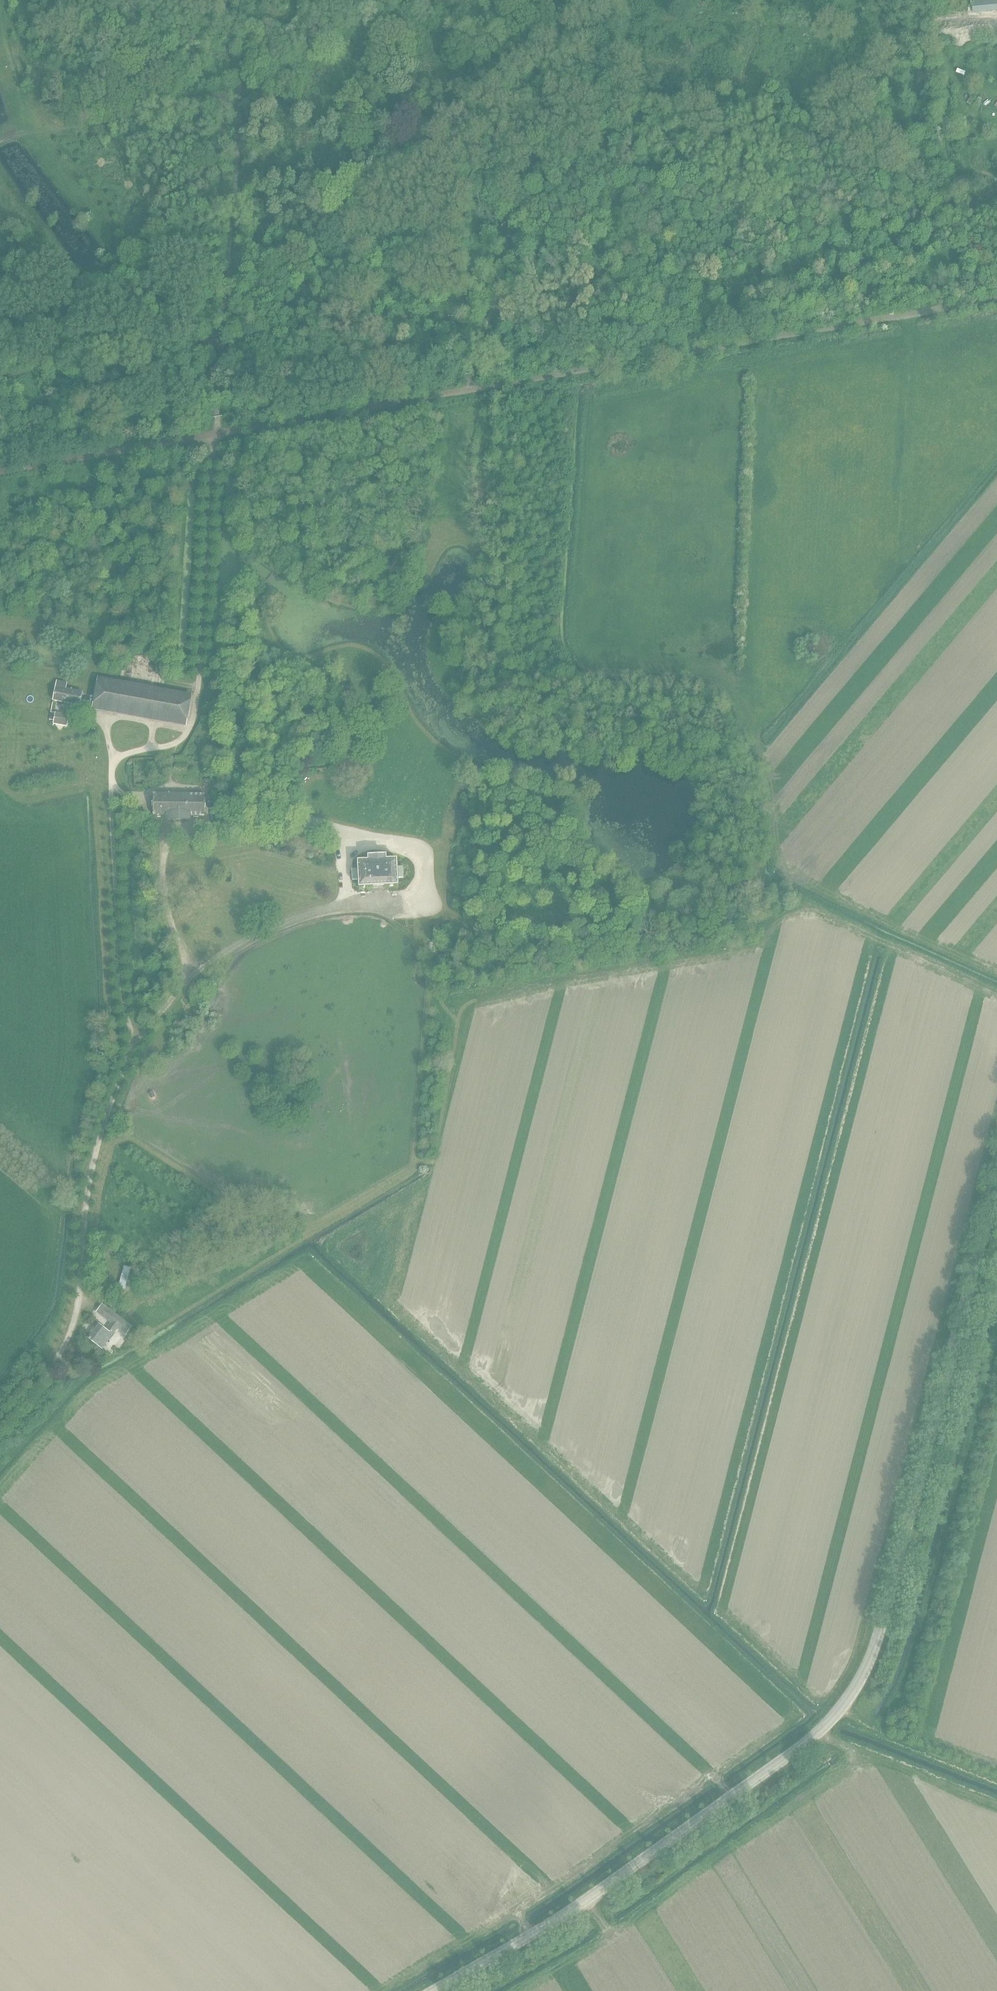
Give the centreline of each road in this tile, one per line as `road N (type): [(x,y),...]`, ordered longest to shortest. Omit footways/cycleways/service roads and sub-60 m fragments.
road 1 (tertiary): [(431,1990),(562,1914),(817,1733),(844,1704),(882,1622),(996,1183)]

